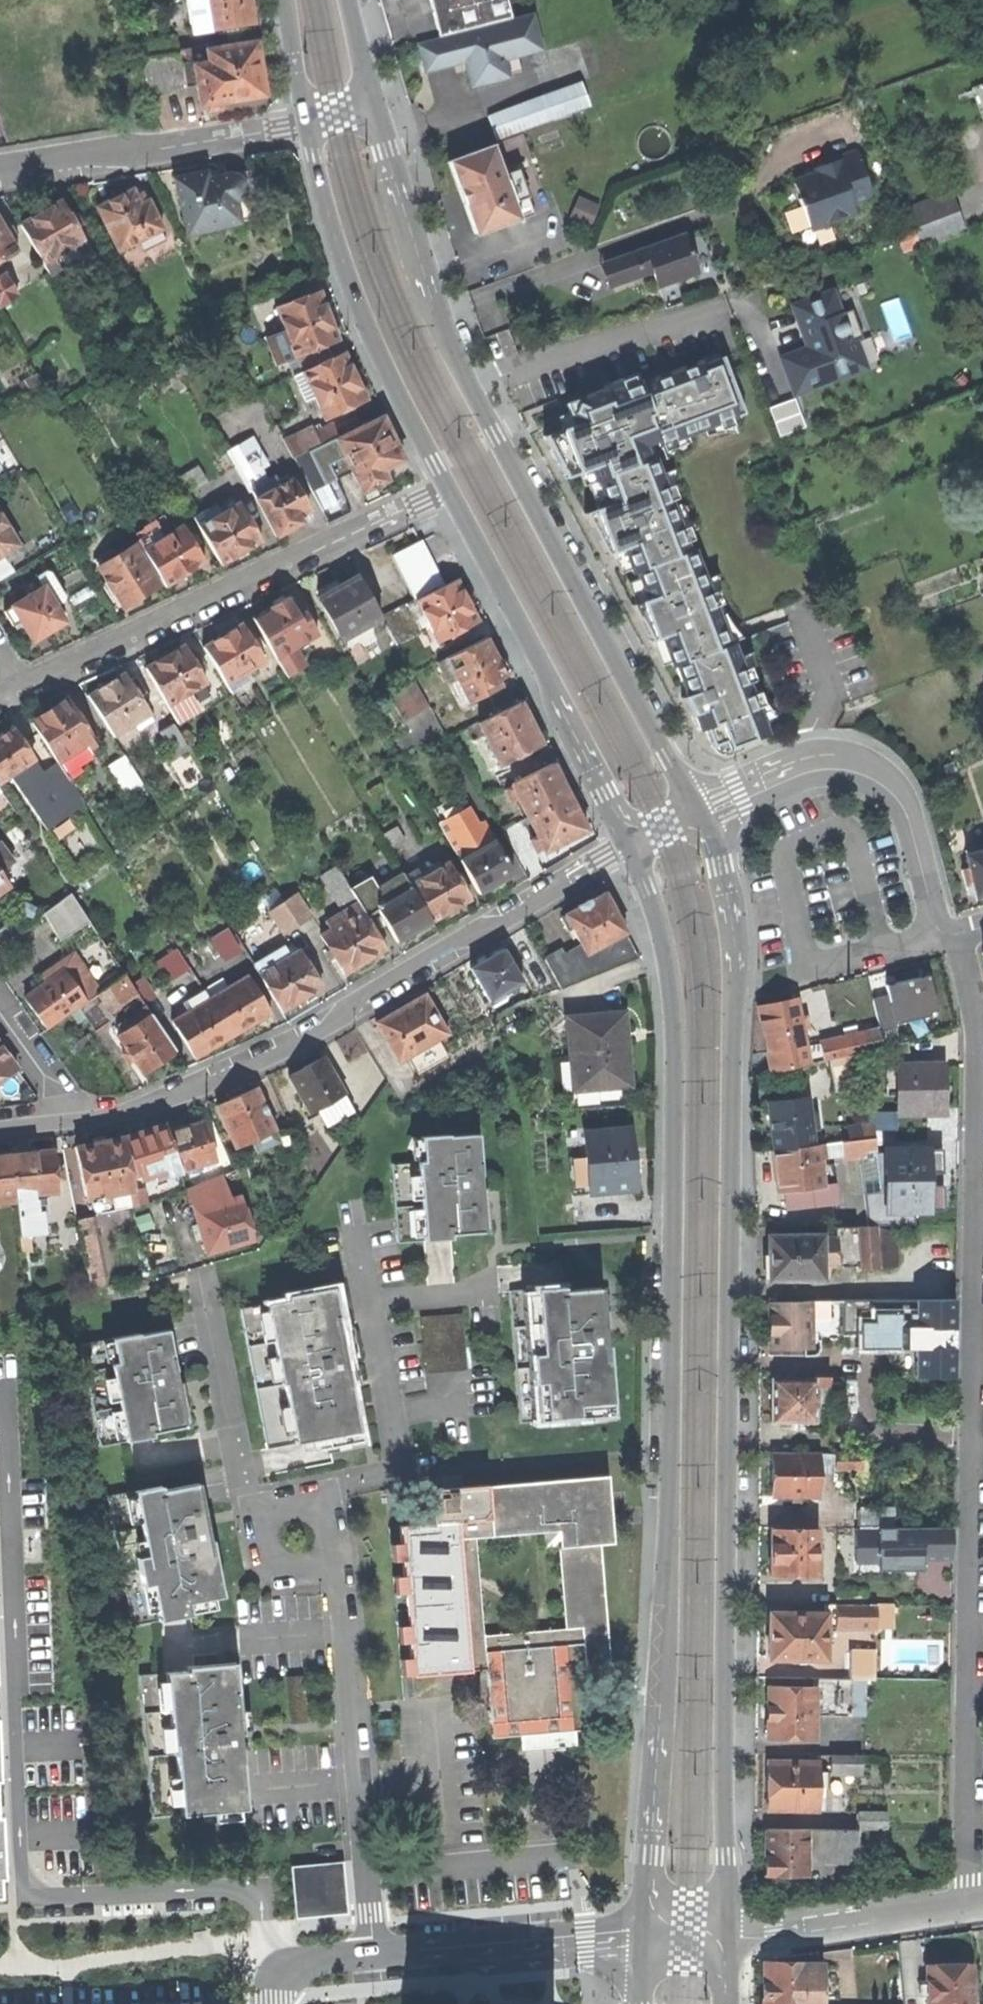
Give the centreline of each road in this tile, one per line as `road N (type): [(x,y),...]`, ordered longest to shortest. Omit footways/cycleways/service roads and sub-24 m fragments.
road 1 (secondary): [(728,1940),(736,952),(718,854),(699,813)]
road 2 (secondary): [(632,846),(663,947),(674,1057),(669,1504),(647,1933)]
road 3 (residential): [(967,1907),(980,1040),(958,934)]
road 4 (residential): [(282,1972),(259,1909),(241,1891),(38,1898),(24,1887),(7,1409),(0,1392)]
road 5 (secondary): [(699,813),(445,332),(374,109)]
road 6 (residential): [(74,1122),(171,1099),(256,1065),(433,952),(504,921),(632,846)]
road 7 (residential): [(20,687),(447,489)]
road 8 (residential): [(323,1547),(340,1592),(374,1954)]
road 9 (secondary): [(447,489),(632,846)]
road 10 (secondary): [(309,125),(350,281),(447,489)]
road 11 (residential): [(699,813),(798,771),(864,775),(902,805),(936,924),(958,934)]
road 12 (residential): [(316,1512),(341,1488),(390,1473),(397,1457),(356,1232)]
road 13 (residential): [(0,167),(309,125)]
road 14 (residential): [(374,1954),(647,1933)]
road 15 (residential): [(268,1522),(246,1489),(203,1271)]
road 16 (residential): [(728,1940),(967,1907)]
road 17 (residential): [(0,1015),(74,1122)]
road 18 (secondary): [(282,0),(309,125)]

